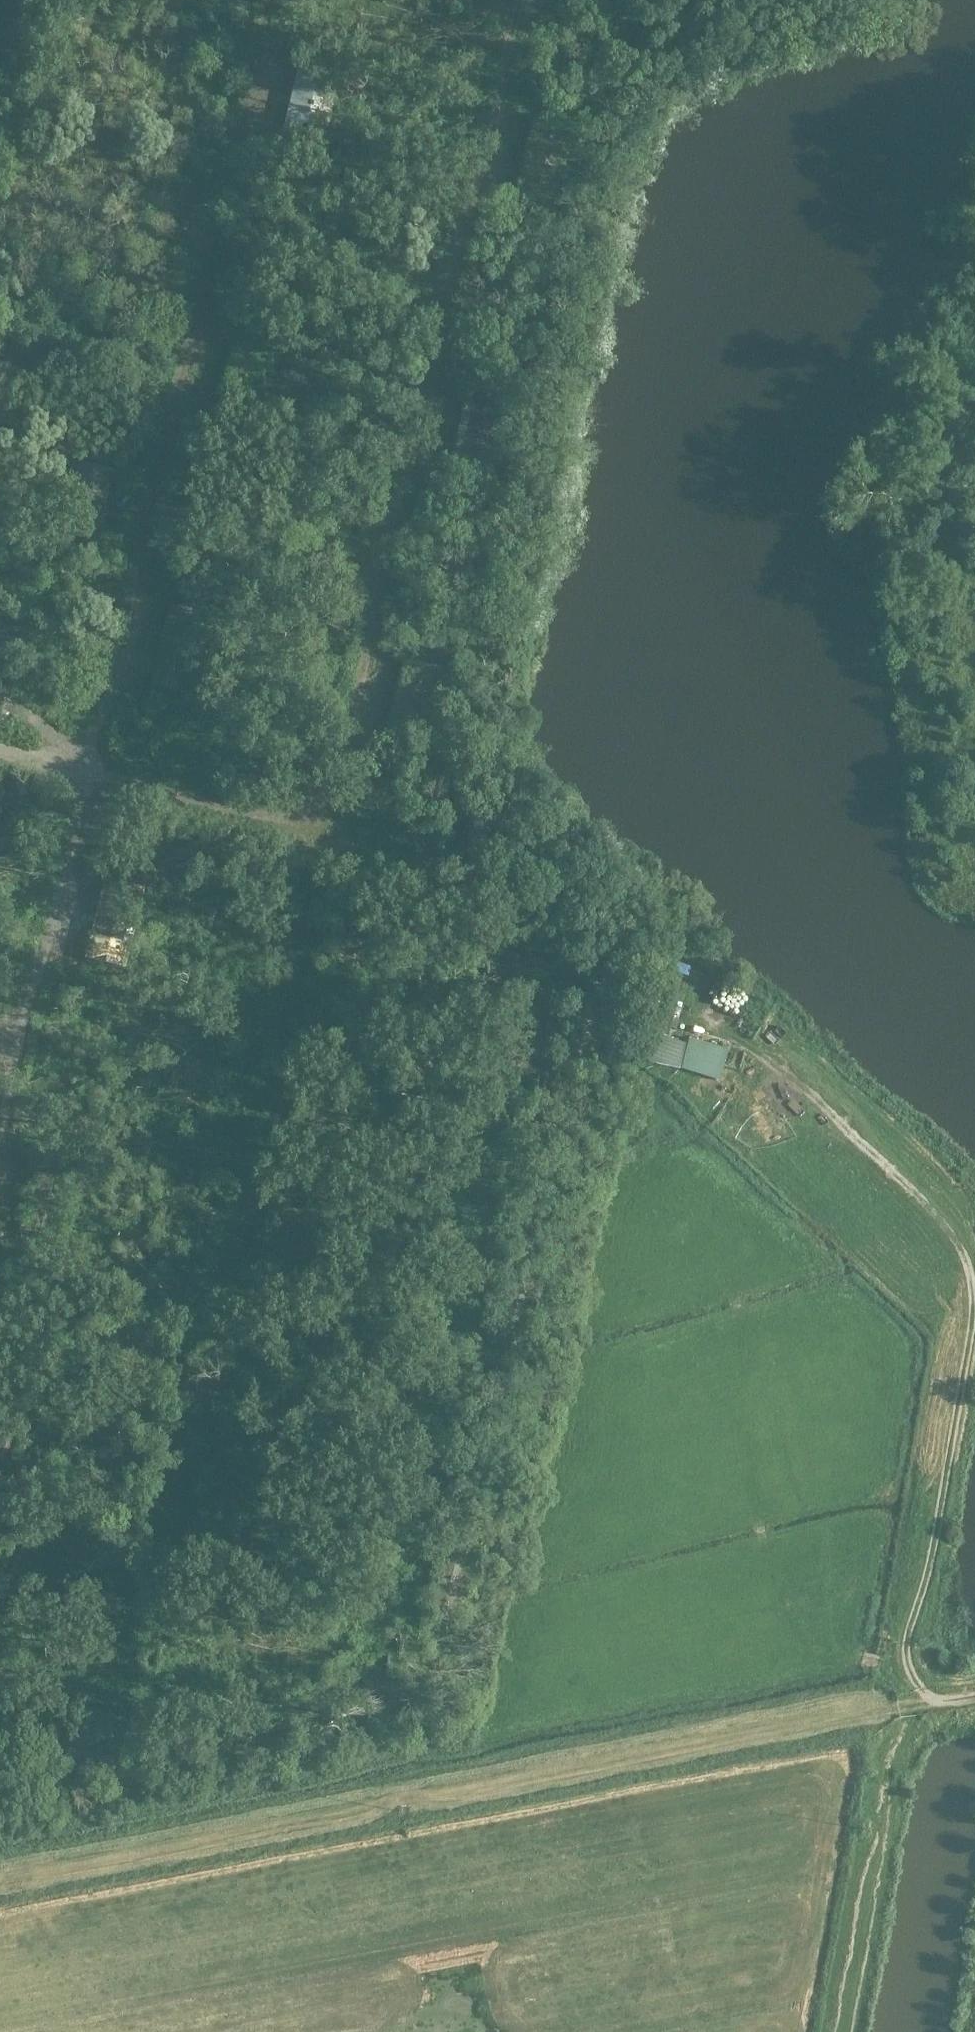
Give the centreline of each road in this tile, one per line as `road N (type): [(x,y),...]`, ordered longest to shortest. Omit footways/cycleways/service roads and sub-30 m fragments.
road 1 (track): [(0,1877),(933,1701)]
road 2 (track): [(974,1697),(933,1701),(906,1652),(936,1533),(971,1328),(968,1264),(901,1179),(728,1028)]

